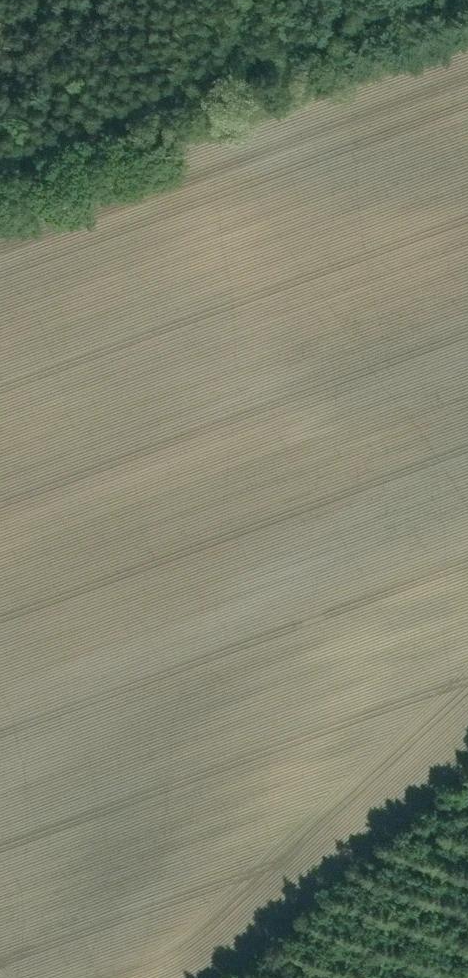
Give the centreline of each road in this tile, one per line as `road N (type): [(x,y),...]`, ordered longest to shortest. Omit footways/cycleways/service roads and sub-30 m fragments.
road 1 (track): [(467,21),(0,198)]

